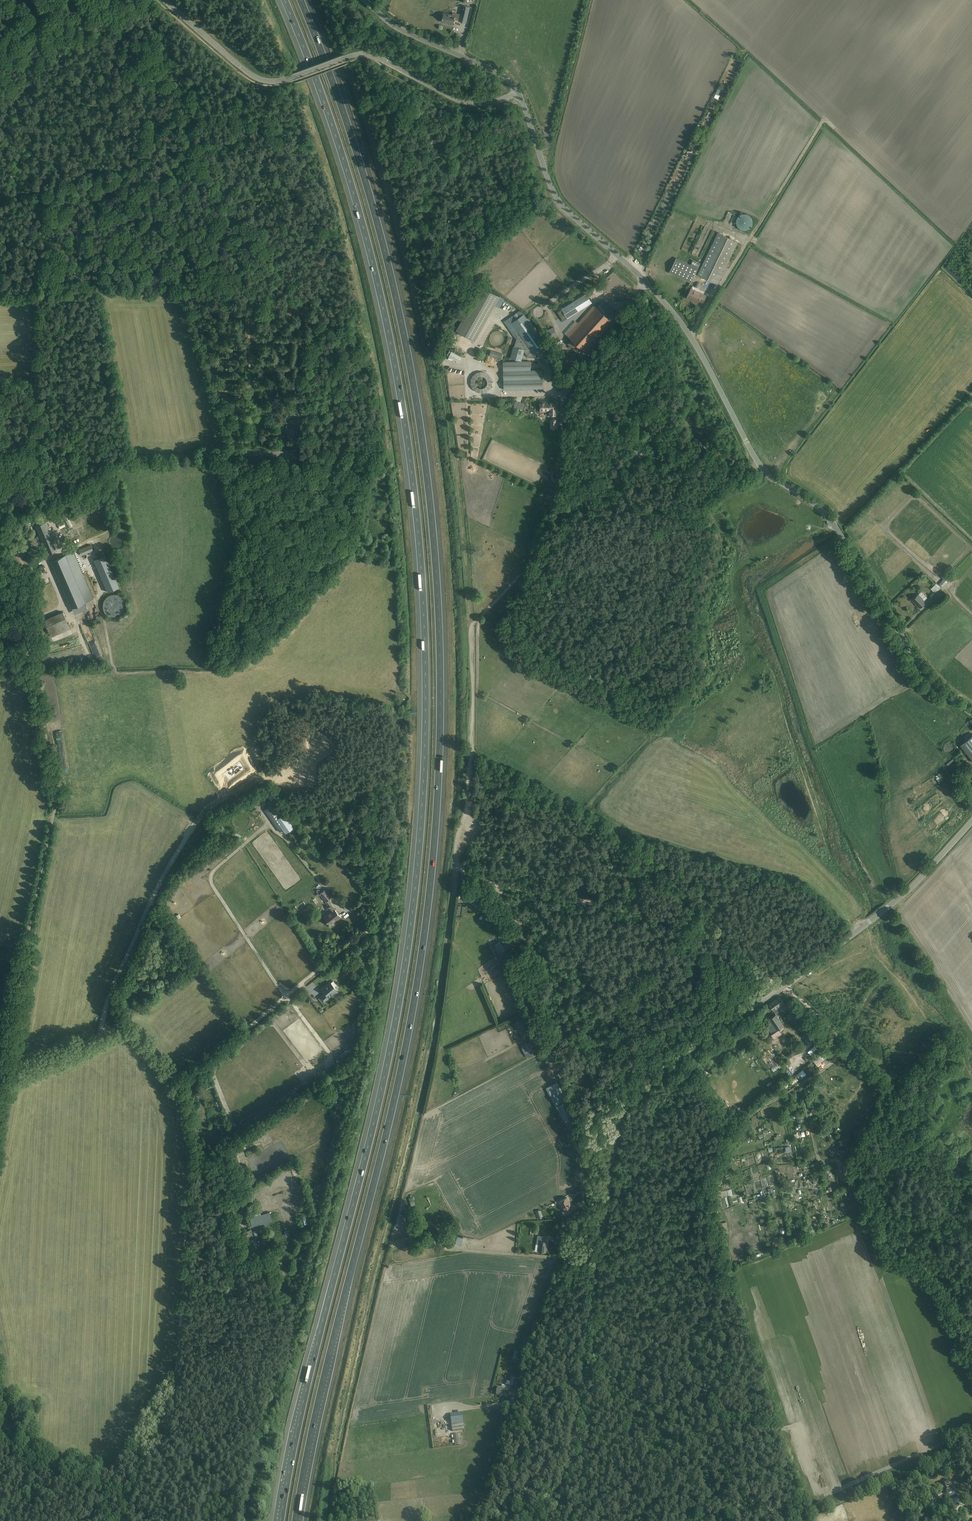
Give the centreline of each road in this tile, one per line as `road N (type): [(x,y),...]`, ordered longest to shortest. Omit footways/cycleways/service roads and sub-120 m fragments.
road 1 (motorway): [(284,0),(342,154),(385,318),(418,530),(426,703),(418,865),(399,1003),(281,1520)]
road 2 (motorway): [(296,1520),(414,1004),(432,867),(440,703),(433,528),(400,316),(356,152),(301,0)]
road 3 (track): [(562,398),(557,487),(542,528),(527,564),(470,628),(470,753),(458,870),(715,925),(889,1089),(921,1131)]
road 4 (tertiary): [(535,1520),(569,1455),(619,1110),(902,895),(971,818)]
road 5 (track): [(3,1076),(130,1026),(178,1085),(188,1157),(177,1369),(124,1520)]
road 6 (track): [(0,1090),(55,793),(27,648),(28,581),(0,534)]
road 7 (tertiary): [(971,713),(934,683),(833,522),(763,470),(703,357),(642,279)]
road 8 (tertiary): [(517,93),(471,105),(364,55),(262,81),(164,0)]
road 9 (track): [(0,496),(48,446),(131,456),(304,455)]
road 10 (tertiary): [(642,279),(555,194),(517,93)]
road 11 (track): [(286,997),(212,879),(270,824)]
road 12 (unclassified): [(361,0),(407,33),(500,74),(517,93)]
road 13 (track): [(178,1085),(300,985)]
road 14 (unclassified): [(642,279),(625,321),(562,398)]
road 15 (track): [(362,904),(379,921),(300,985)]

